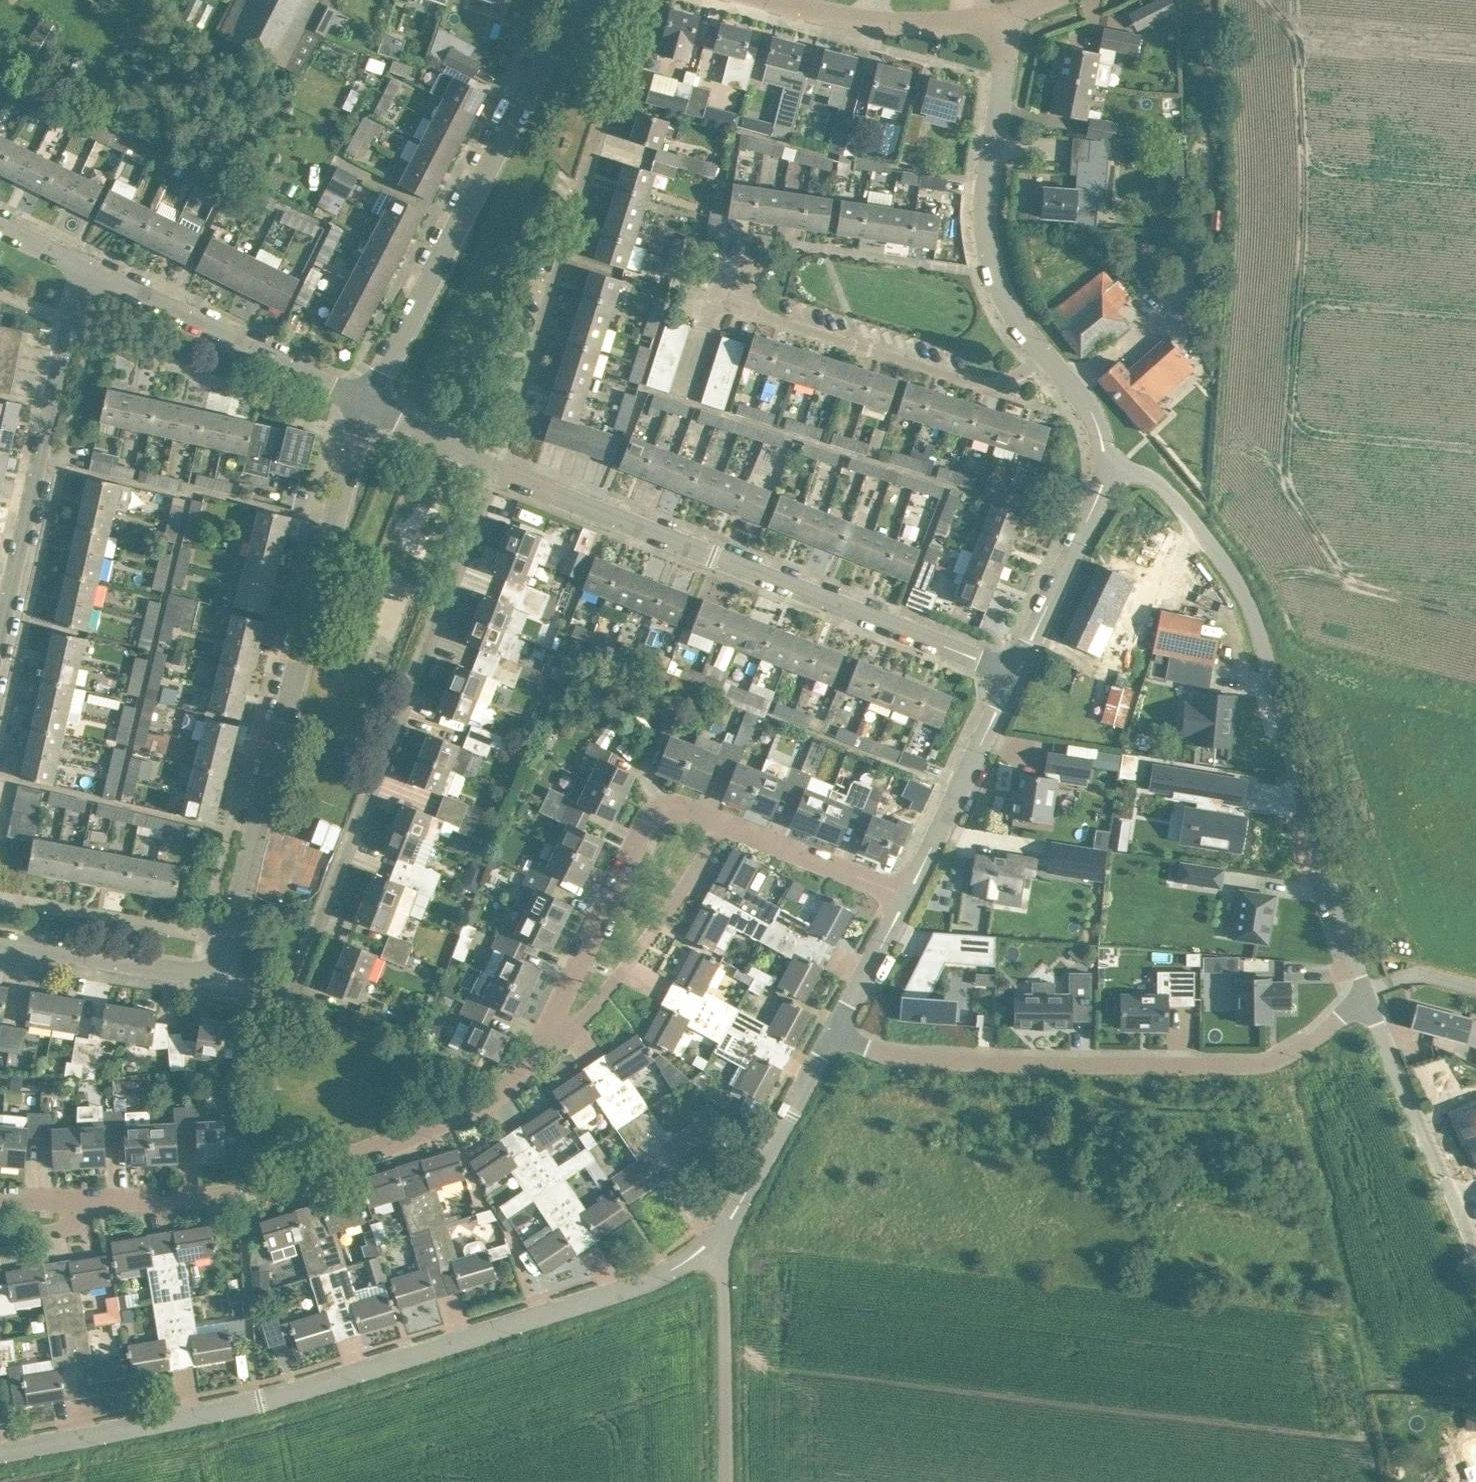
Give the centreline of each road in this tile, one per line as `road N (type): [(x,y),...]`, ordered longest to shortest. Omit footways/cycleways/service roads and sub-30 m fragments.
road 1 (residential): [(0,1452),(329,1383),(652,1280),(720,1231)]
road 2 (residential): [(215,969),(282,992),(302,970),(496,468)]
road 3 (unclassified): [(1366,998),(1237,584),(1160,483),(1104,466)]
road 4 (residential): [(215,969),(229,940),(365,404)]
road 5 (residential): [(1014,675),(496,468)]
road 6 (residential): [(834,1032),(907,1058),(1263,1066),(1309,1043),(1366,998)]
road 7 (residential): [(547,1027),(503,1089),(388,1143),(244,1189),(86,1200)]
road 8 (residential): [(496,468),(643,0)]
road 9 (residential): [(365,404),(574,0)]
road 10 (residential): [(1047,356),(986,385),(771,319),(736,302),(728,287),(741,237)]
road 11 (residential): [(0,634),(90,270)]
road 12 (residential): [(1047,356),(1005,301),(987,243),(1005,63),(1001,14)]
road 13 (residential): [(721,820),(681,805),(655,813),(547,1027)]
road 14 (residential): [(365,404),(90,270)]
road 15 (residential): [(547,1027),(576,1026),(586,1014),(684,886),(721,820)]
road 16 (unclassified): [(1475,1250),(1366,998)]
road 17 (unclassified): [(727,1481),(720,1231)]
road 18 (residential): [(907,896),(1014,675)]
road 19 (residential): [(720,1231),(834,1032)]
road 20 (residential): [(1014,675),(1097,497),(1104,466)]
road 21 (residential): [(1001,14),(908,25),(776,0)]
road 22 (residential): [(215,969),(0,940)]
road 23 (residential): [(907,896),(721,820)]
road 24 (residential): [(834,1032),(907,896)]
road 25 (residential): [(496,468),(365,404)]
road 26 (residential): [(1104,466),(1091,412),(1047,356)]

